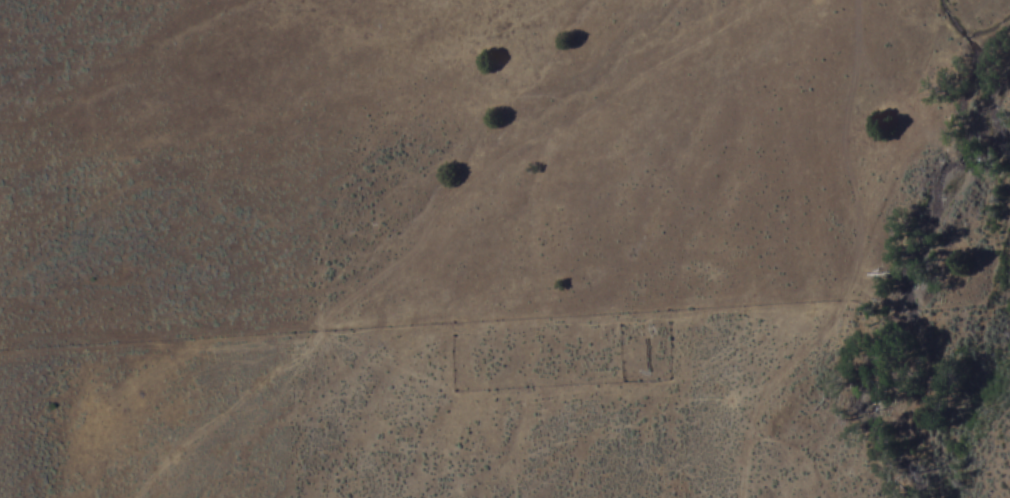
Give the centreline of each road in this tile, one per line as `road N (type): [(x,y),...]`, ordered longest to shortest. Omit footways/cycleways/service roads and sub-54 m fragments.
road 1 (residential): [(770,497),(887,52),(923,0)]

